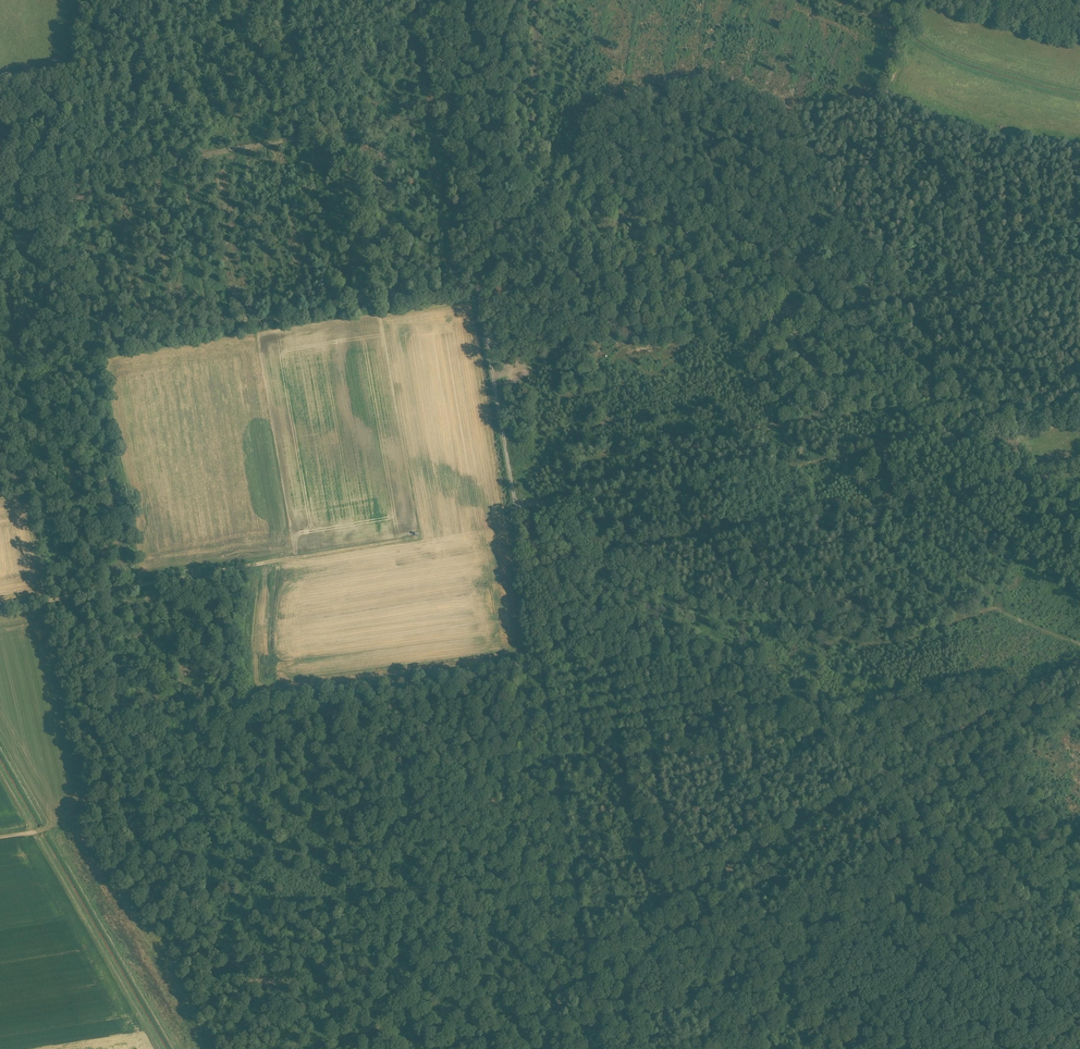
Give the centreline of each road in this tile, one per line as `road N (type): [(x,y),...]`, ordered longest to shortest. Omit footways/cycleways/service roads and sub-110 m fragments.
road 1 (track): [(429,0),(604,1048)]
road 2 (track): [(1079,666),(601,939),(585,936)]
road 3 (track): [(449,122),(9,187)]
road 4 (track): [(0,608),(323,554)]

